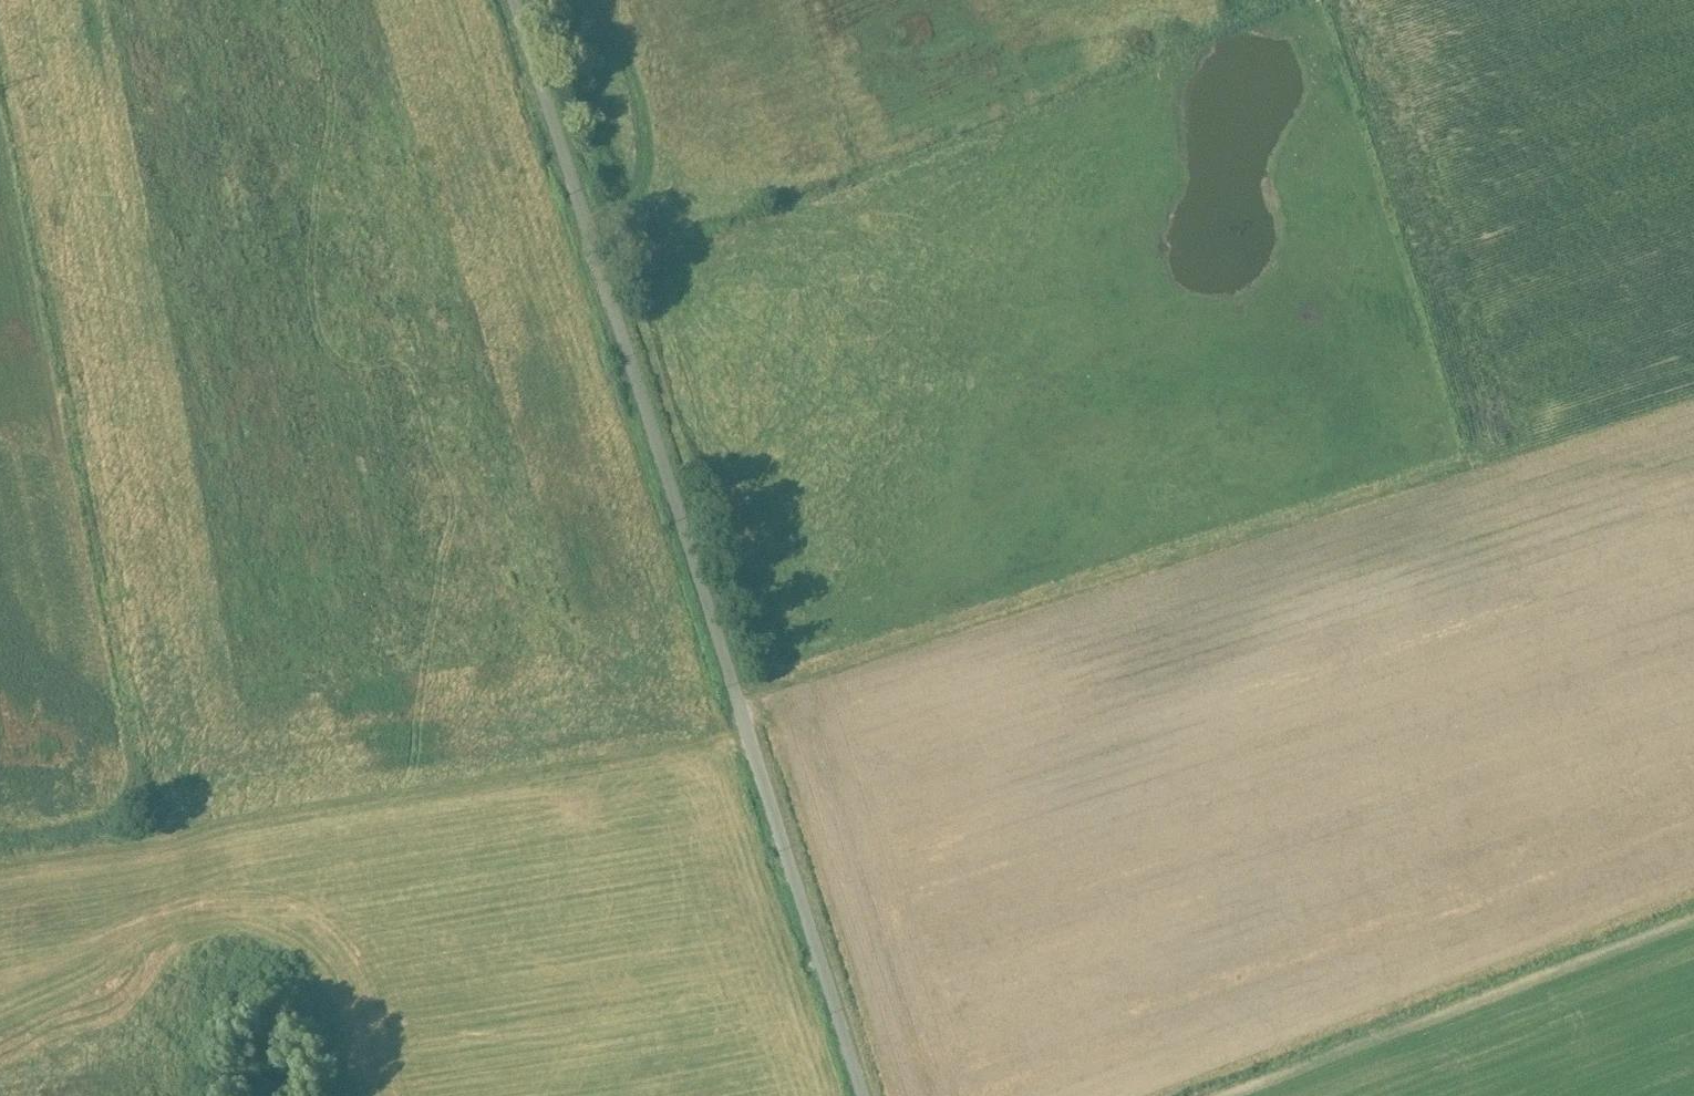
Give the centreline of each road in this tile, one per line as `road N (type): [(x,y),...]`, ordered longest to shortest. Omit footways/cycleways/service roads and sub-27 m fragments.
road 1 (unclassified): [(862,1095),(513,0)]

